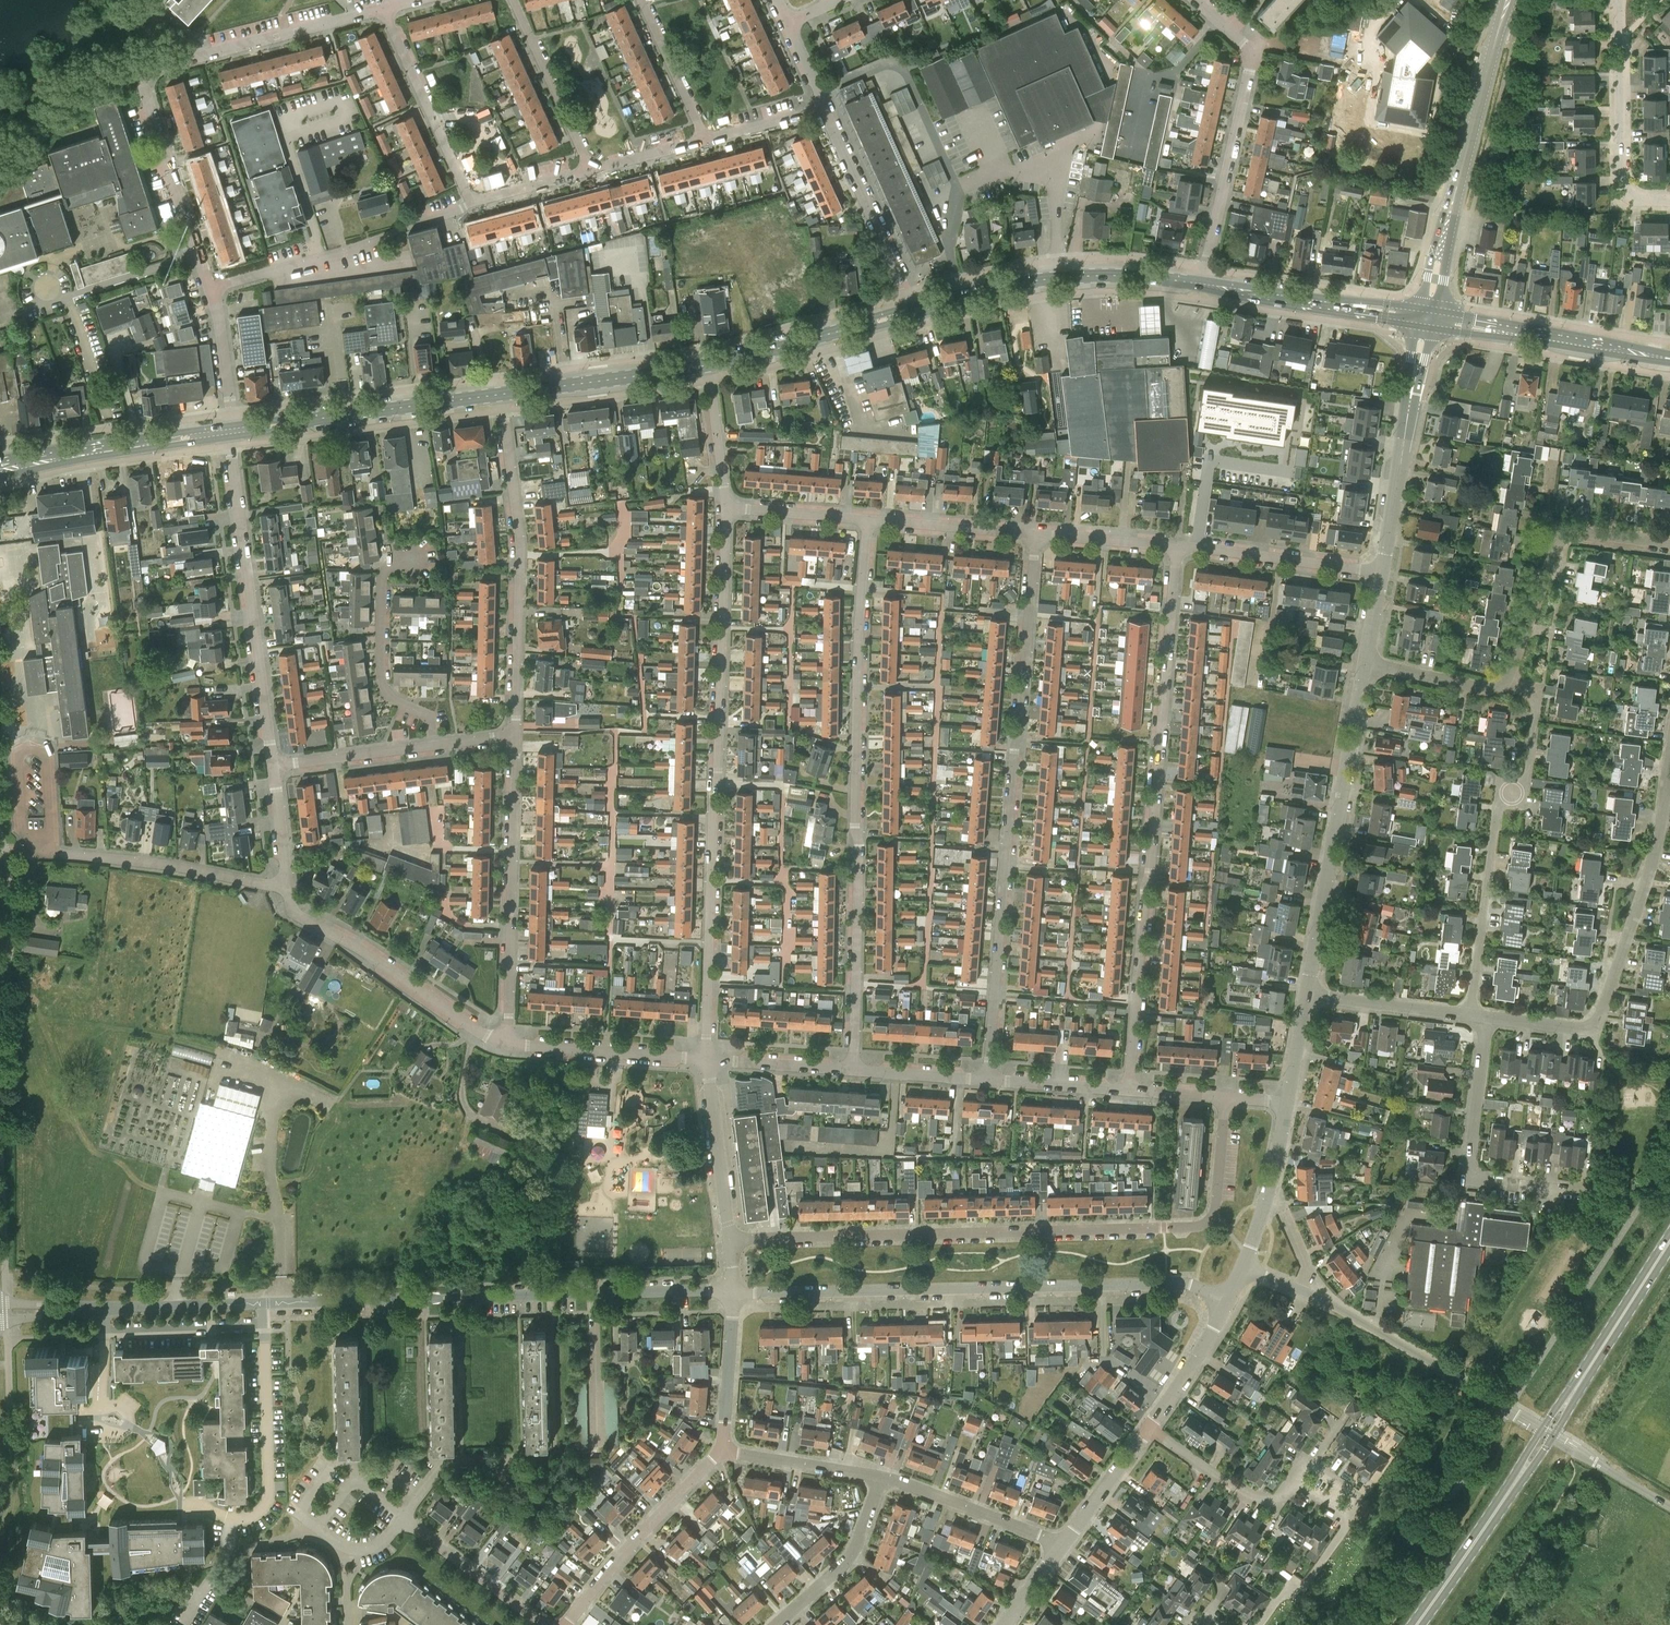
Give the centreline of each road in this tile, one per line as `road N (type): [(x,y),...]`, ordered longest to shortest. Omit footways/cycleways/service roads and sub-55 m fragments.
road 1 (residential): [(0,1313),(734,1291)]
road 2 (residential): [(231,431),(215,310),(146,79),(153,68),(382,8)]
road 3 (residential): [(729,1240),(1197,1226),(1215,1207),(1225,1097)]
road 4 (residential): [(706,1059),(726,508)]
road 5 (residential): [(853,1070),(857,642),(866,519)]
road 6 (residential): [(987,1080),(1035,533)]
road 7 (residential): [(1128,1090),(1176,545)]
road 8 (residential): [(734,1291),(1182,1282),(1226,1301)]
road 9 (residential): [(1485,1017),(1580,1029),(1595,1024),(1657,846),(1669,749)]
road 10 (residential): [(1470,1015),(1498,805),(1527,780),(1536,698),(1507,679)]
road 11 (residential): [(515,734),(520,553),(502,392)]
road 12 (tertiary): [(1306,996),(1365,663)]
road 13 (residential): [(273,765),(231,431)]
road 14 (residential): [(1200,285),(1249,70),(1245,44),(1196,0)]
road 15 (residential): [(507,1043),(515,734)]
road 16 (secondary): [(1200,285),(1058,278),(916,309)]
road 17 (residential): [(1546,1433),(1300,1291)]
road 18 (tertiary): [(1428,320),(1493,44)]
road 19 (residential): [(507,1043),(295,914),(282,891)]
road 20 (secondary): [(231,431),(502,392)]
road 21 (track): [(215,1051),(47,1020),(38,1014),(35,986),(51,985),(78,1020)]
road 22 (residential): [(1669,544),(1573,530),(1561,537),(1507,679)]
road 23 (tertiary): [(1381,573),(1428,320)]
road 24 (residential): [(282,891),(206,870),(30,849)]
road 25 (secondary): [(1428,320),(1669,358)]
road 26 (residential): [(1550,1194),(1481,1181),(1468,1166),(1485,1017)]
road 27 (residential): [(1669,201),(1638,201),(1622,183),(1619,0)]
road 28 (residential): [(566,1624),(723,1448)]
road 29 (secondary): [(0,468),(231,431)]
road 30 (primary): [(1546,1433),(1416,1624)]
road 31 (secondary): [(1428,320),(1200,285)]
road 32 (track): [(38,1014),(86,1145),(162,1194)]
road 33 (primary): [(1669,1239),(1546,1433)]
road 34 (residential): [(431,745),(431,723),(381,690),(381,580),(387,568),(409,558)]
road 35 (residential): [(916,309),(824,109)]
road 36 (secondary): [(706,366),(916,309)]
road 37 (residential): [(474,198),(382,8)]
road 38 (residential): [(1381,573),(1176,545)]
road 39 (residential): [(1260,1624),(1282,1595),(1304,1585),(1347,1525),(1344,1512),(1295,1480)]
road 40 (secondary): [(502,392),(706,366)]
road 41 (residential): [(706,1059),(507,1043)]
road 42 (residential): [(1063,1545),(880,1475)]
road 43 (residential): [(765,1624),(845,1558),(880,1475)]
road 44 (residential): [(593,171),(512,0)]
road 45 (residential): [(729,1240),(706,1059)]
road 46 (residential): [(1295,1480),(1281,1500),(1259,1502),(1148,1428)]
road 47 (residential): [(401,1520),(540,1624)]
road 48 (tertiary): [(1242,1267),(1288,1103)]
road 49 (residential): [(1035,533),(866,519)]
road 50 (residential): [(1306,996),(1470,1015)]
road 51 (residential): [(880,1475),(723,1448)]
road 52 (residential): [(273,765),(431,745)]
road 53 (residential): [(723,1448),(734,1291)]
road 54 (residential): [(704,140),(642,0)]
road 55 (tertiary): [(1148,1428),(1226,1301)]
road 56 (residential): [(853,1070),(706,1059)]
road 57 (residential): [(1507,679),(1480,689),(1365,663)]
road 58 (tertiary): [(1063,1545),(1148,1428)]
road 59 (residential): [(726,508),(706,366)]
road 60 (unclassified): [(1669,1506),(1546,1433)]
road 61 (residential): [(1176,545),(1035,533)]
road 62 (residential): [(1128,1090),(987,1080)]
road 63 (residential): [(866,519),(726,508)]
road 64 (residential): [(514,1463),(439,1468),(401,1520)]
road 65 (residential): [(987,1080),(853,1070)]
road 66 (residential): [(282,891),(273,765)]
road 67 (residential): [(704,140),(824,109)]
road 68 (residential): [(474,198),(593,171)]
road 69 (residential): [(303,1518),(344,1548),(364,1552),(401,1520)]

